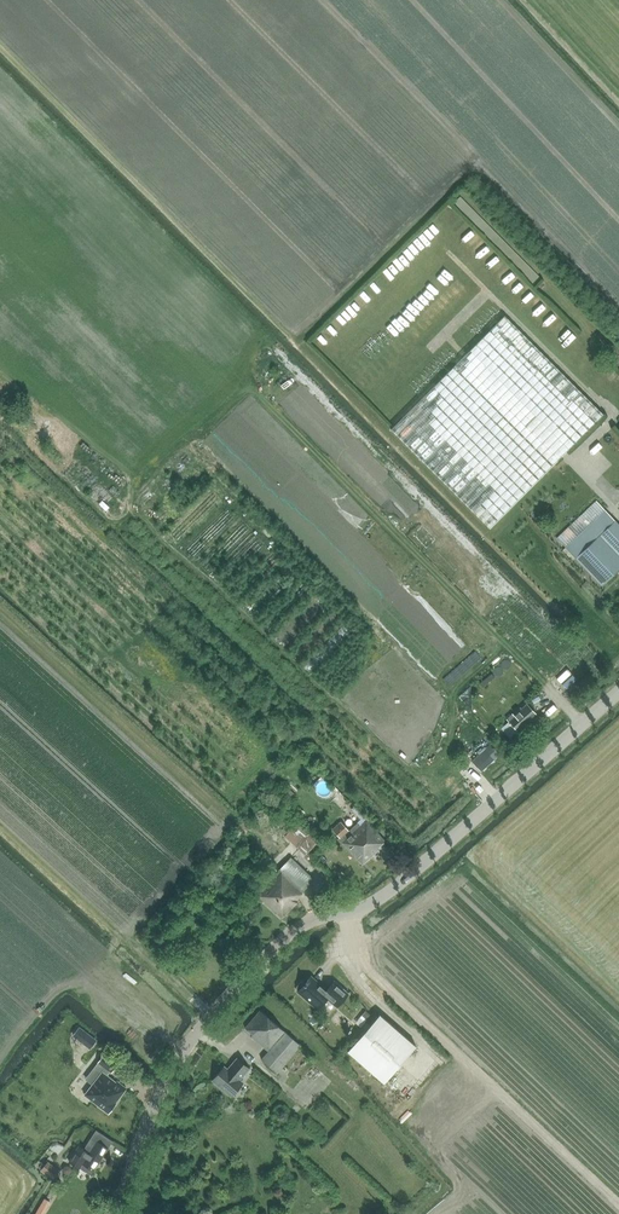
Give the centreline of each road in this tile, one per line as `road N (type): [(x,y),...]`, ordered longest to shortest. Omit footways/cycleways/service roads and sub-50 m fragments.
road 1 (tertiary): [(112,1213),(185,1044),(277,946),(307,920),(360,910),(394,888),(618,693)]

